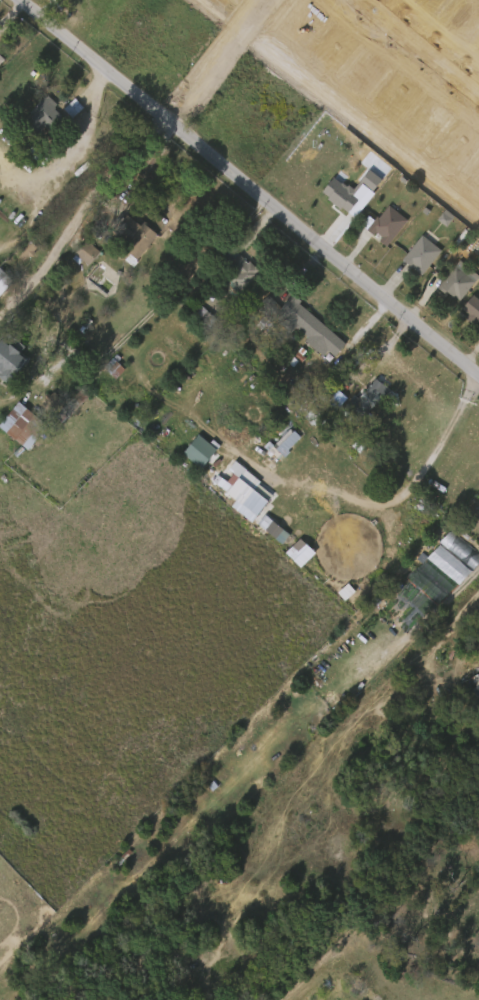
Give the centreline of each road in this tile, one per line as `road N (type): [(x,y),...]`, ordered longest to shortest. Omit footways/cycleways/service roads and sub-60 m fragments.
road 1 (tertiary): [(25,0),(478,371)]

